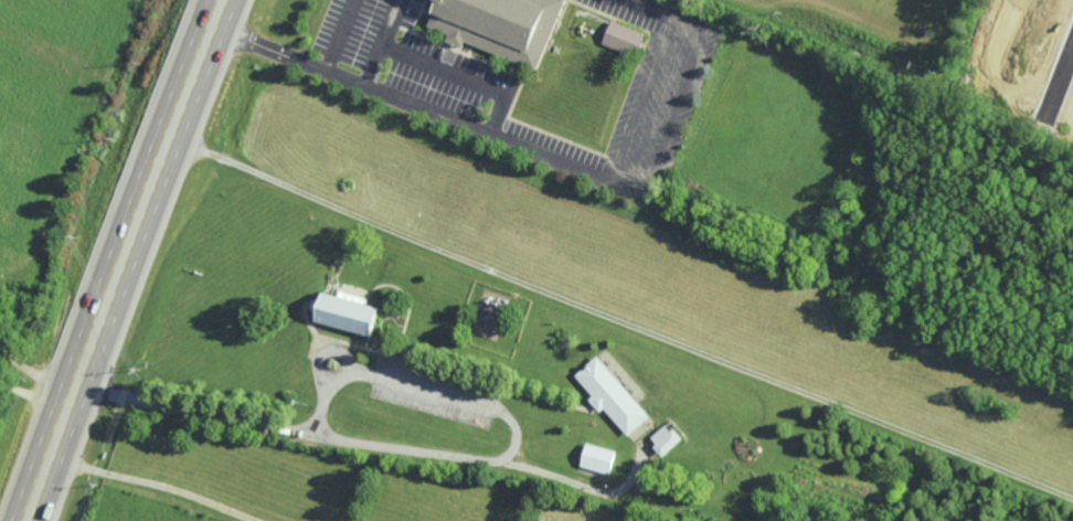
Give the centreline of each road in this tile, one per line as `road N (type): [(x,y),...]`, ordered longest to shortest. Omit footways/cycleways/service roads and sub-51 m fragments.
road 1 (track): [(171,134),(1072,498)]
road 2 (trunk): [(224,0),(26,520)]

